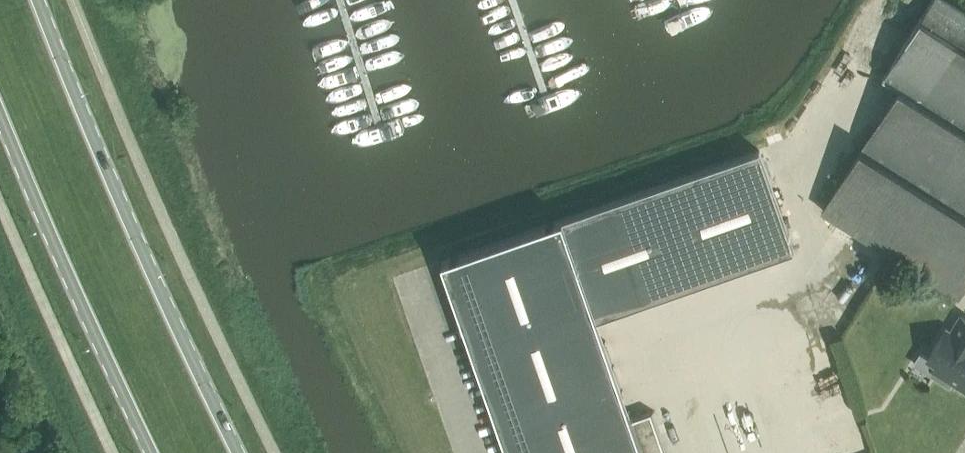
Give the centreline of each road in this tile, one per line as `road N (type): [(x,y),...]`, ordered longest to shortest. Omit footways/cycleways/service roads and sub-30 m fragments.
road 1 (primary): [(236,452),(98,159),(36,0)]
road 2 (primary): [(0,123),(151,452)]

